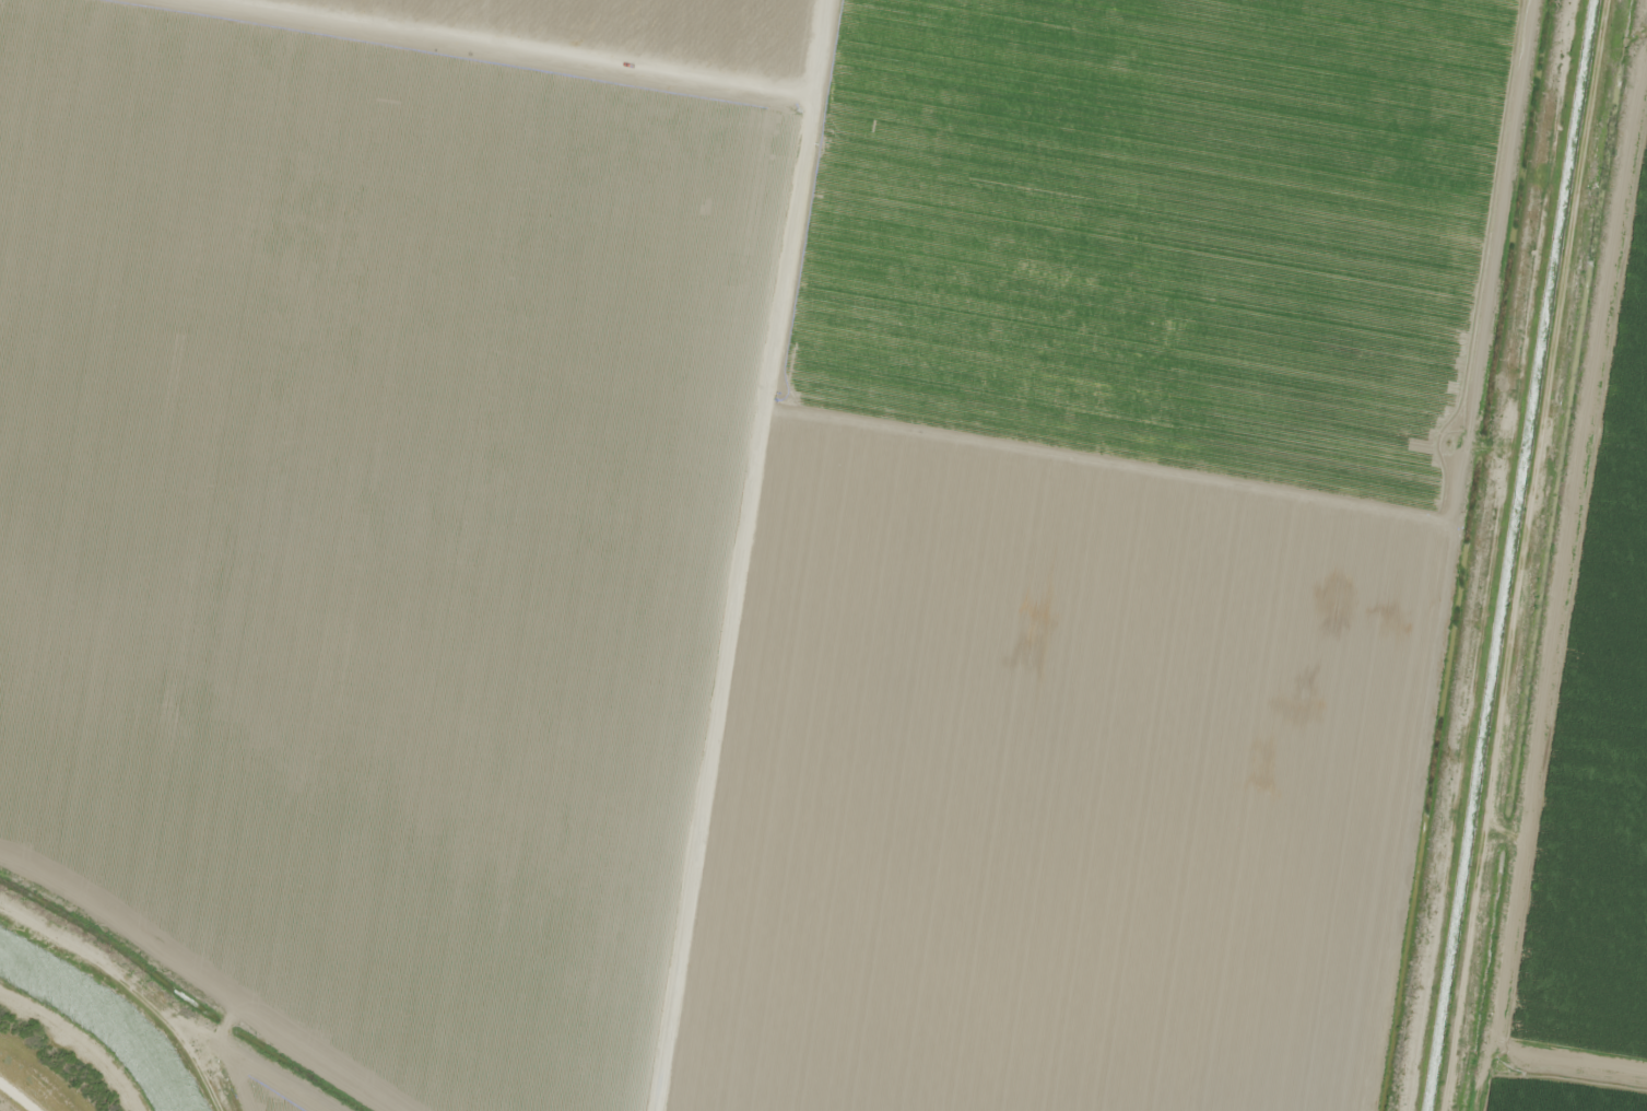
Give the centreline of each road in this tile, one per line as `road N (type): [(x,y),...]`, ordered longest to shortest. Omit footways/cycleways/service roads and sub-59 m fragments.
road 1 (residential): [(1643,0),(1467,1110)]
road 2 (residential): [(805,107),(653,1110)]
road 3 (residential): [(847,0),(832,96),(805,107),(135,0)]
road 4 (residential): [(0,893),(96,929),(200,1024),(245,1110)]

